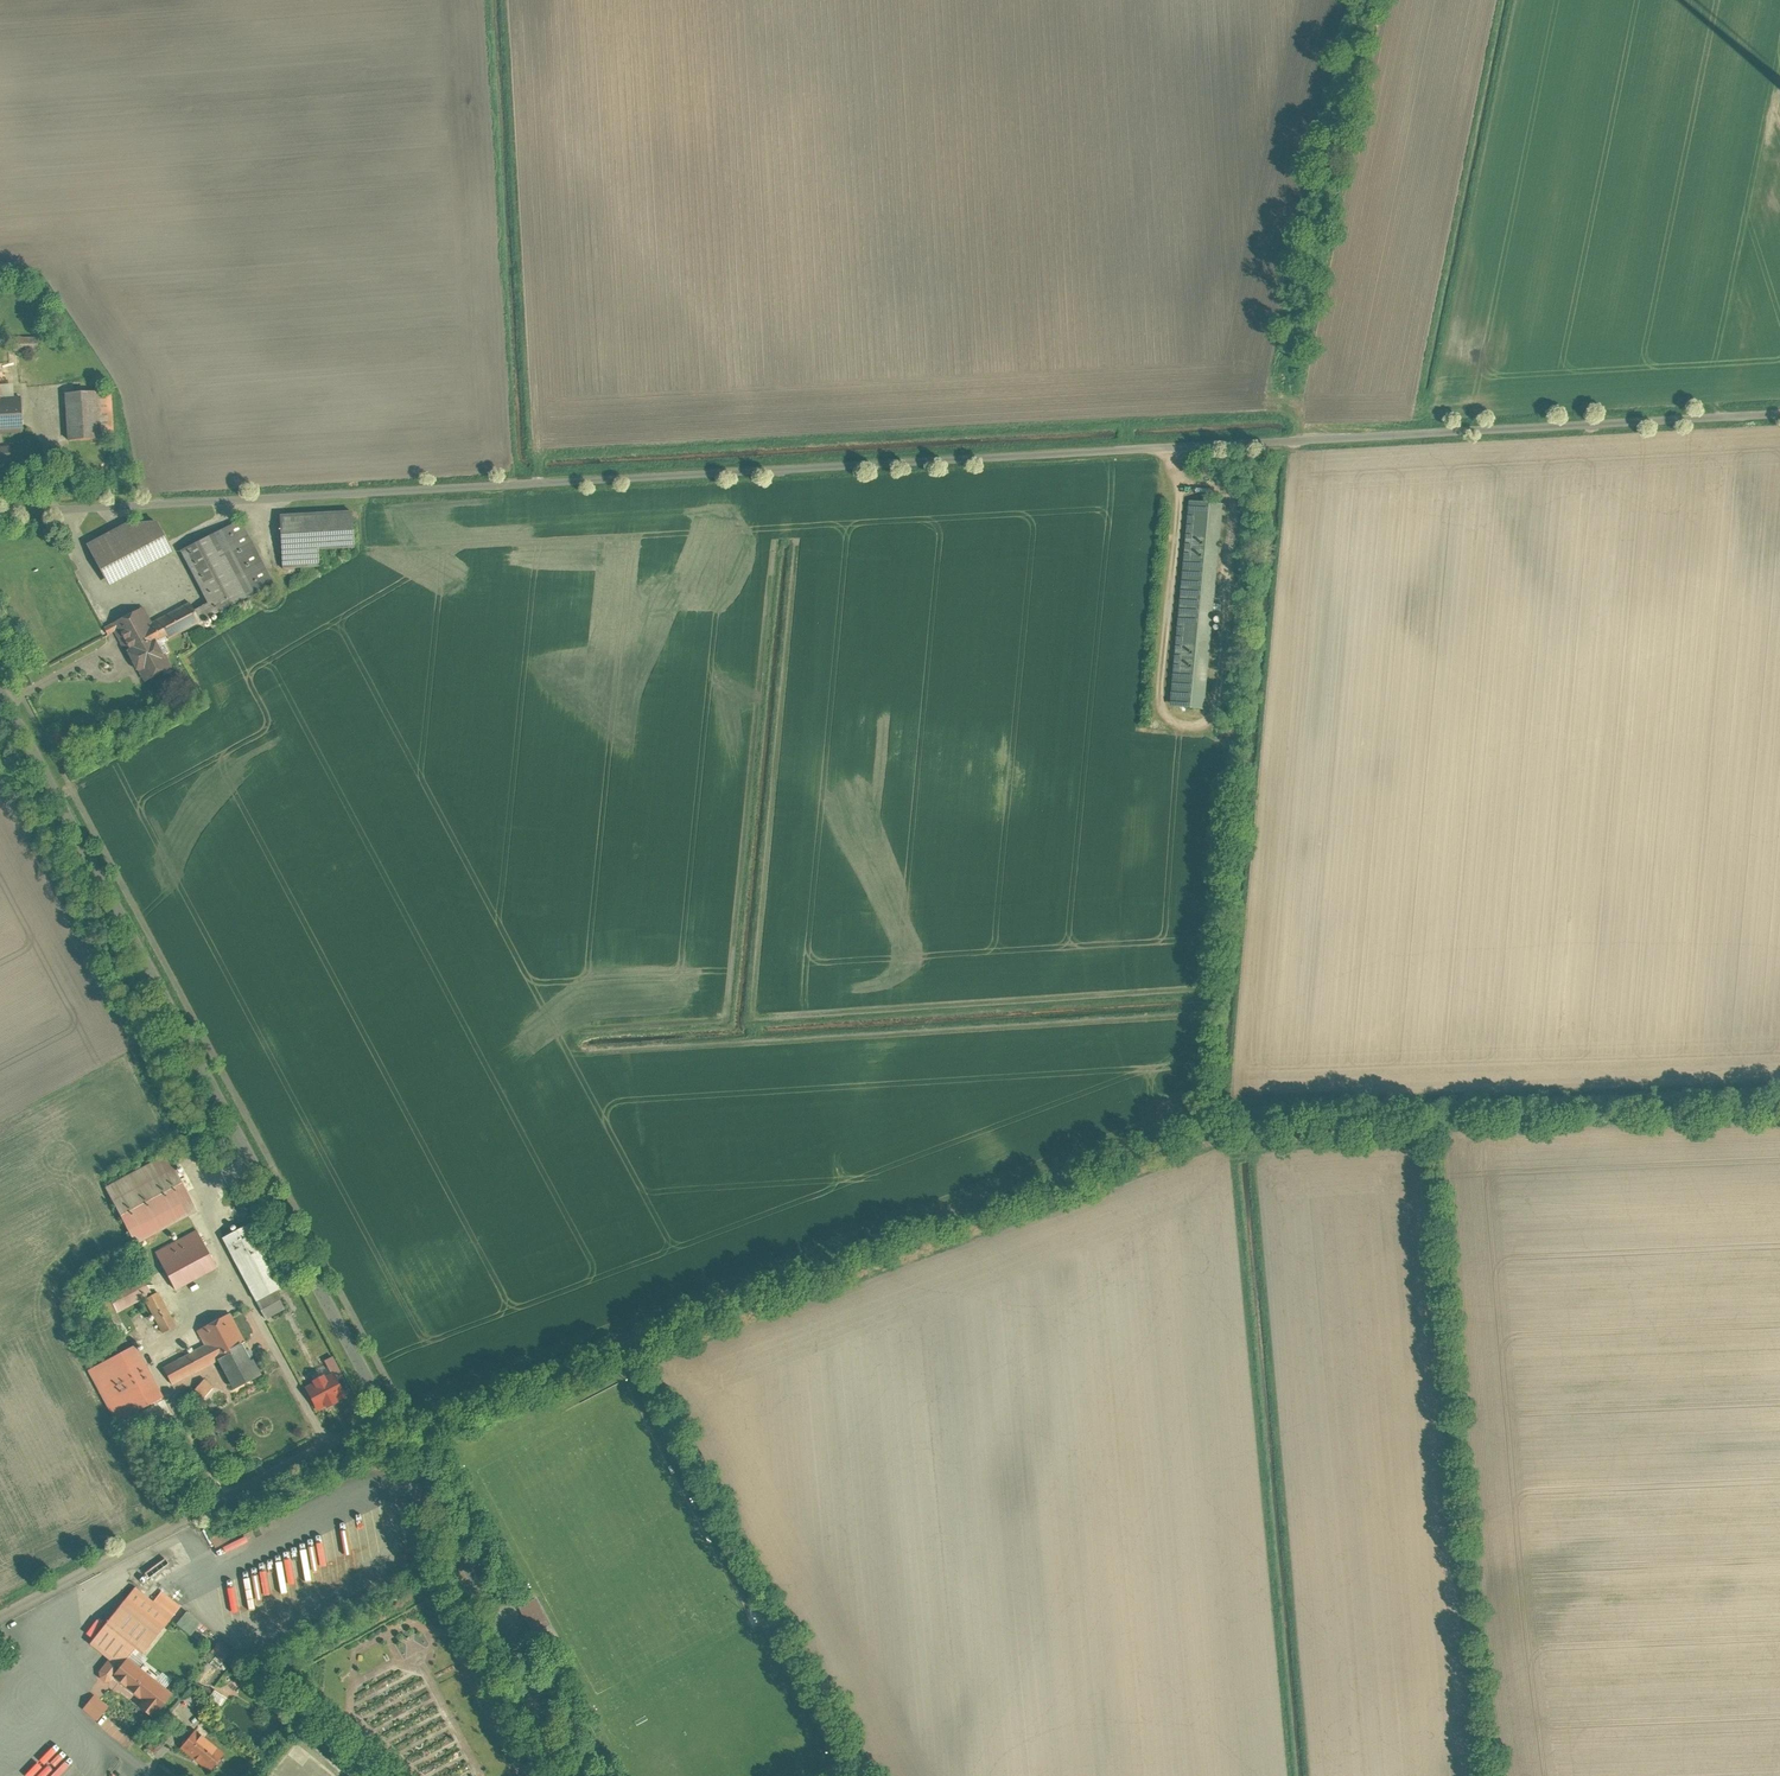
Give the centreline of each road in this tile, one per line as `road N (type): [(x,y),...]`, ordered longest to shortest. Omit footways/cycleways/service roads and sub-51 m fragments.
road 1 (unclassified): [(0,515),(1779,412)]
road 2 (residential): [(388,1412),(0,685)]
road 3 (residential): [(388,1412),(0,1616)]
road 4 (residential): [(581,1775),(388,1412)]

